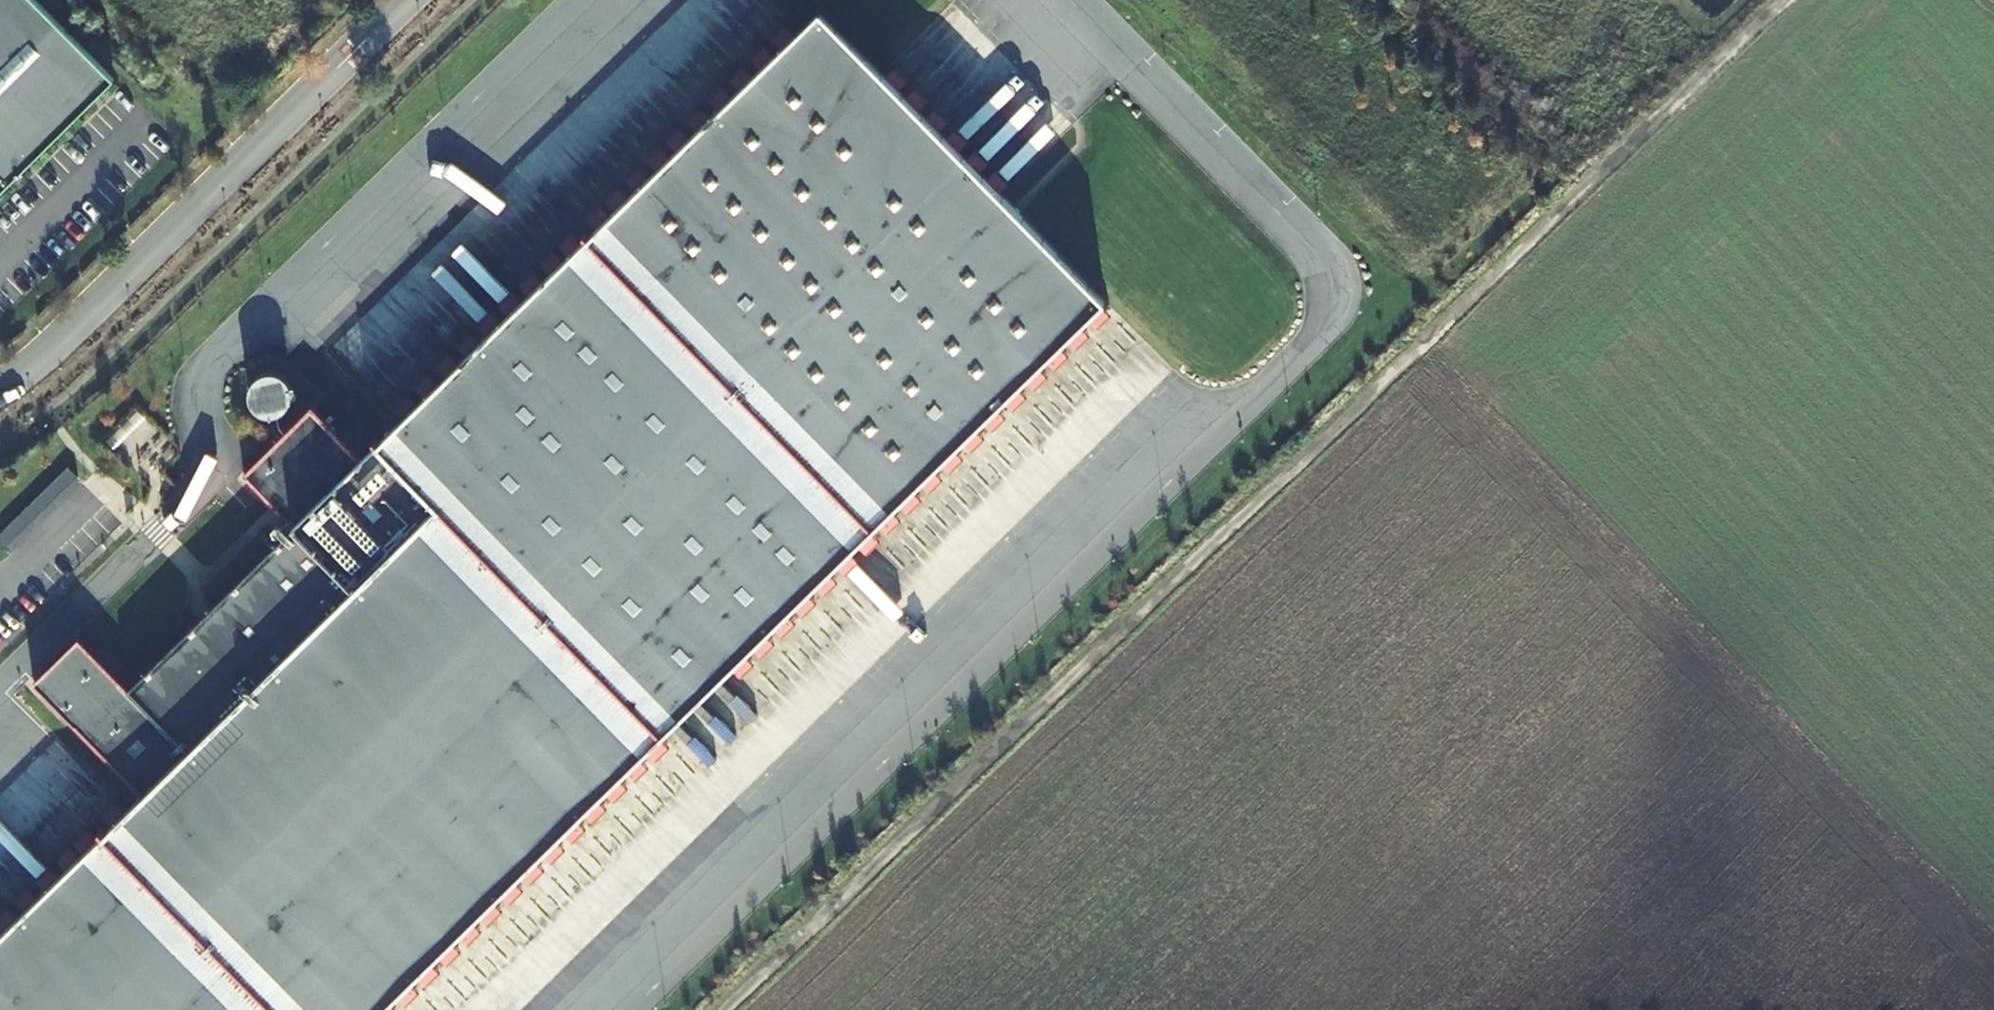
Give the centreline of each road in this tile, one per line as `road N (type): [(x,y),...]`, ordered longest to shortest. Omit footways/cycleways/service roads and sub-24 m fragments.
road 1 (track): [(1792,0),(730,1009)]
road 2 (residential): [(0,391),(48,357),(408,0)]

